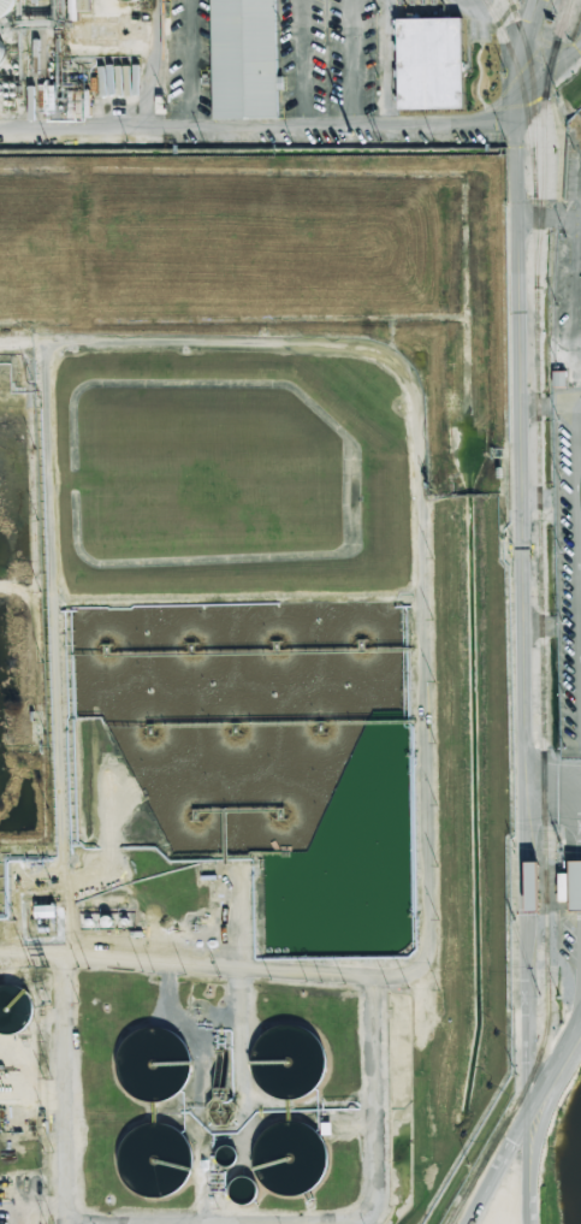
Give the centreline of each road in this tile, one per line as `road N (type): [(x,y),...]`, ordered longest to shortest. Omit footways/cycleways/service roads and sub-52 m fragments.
road 1 (residential): [(539,0),(518,125),(533,1223)]
road 2 (residential): [(473,1223),(532,1116)]

